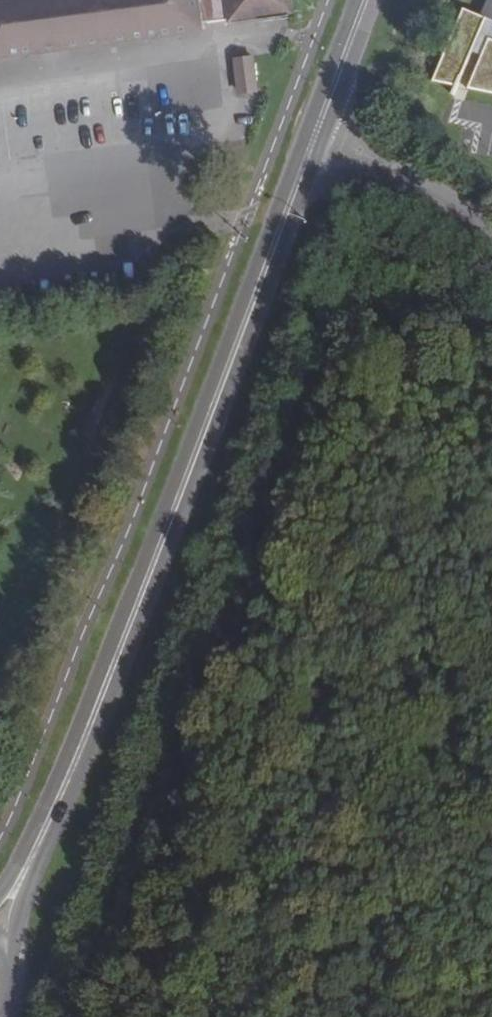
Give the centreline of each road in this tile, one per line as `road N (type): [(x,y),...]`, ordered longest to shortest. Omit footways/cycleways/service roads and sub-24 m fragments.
road 1 (tertiary): [(42,834),(310,139)]
road 2 (unclassified): [(310,139),(491,227)]
road 3 (tertiary): [(310,139),(363,0)]
road 4 (tertiary): [(10,975),(12,938),(42,834)]

